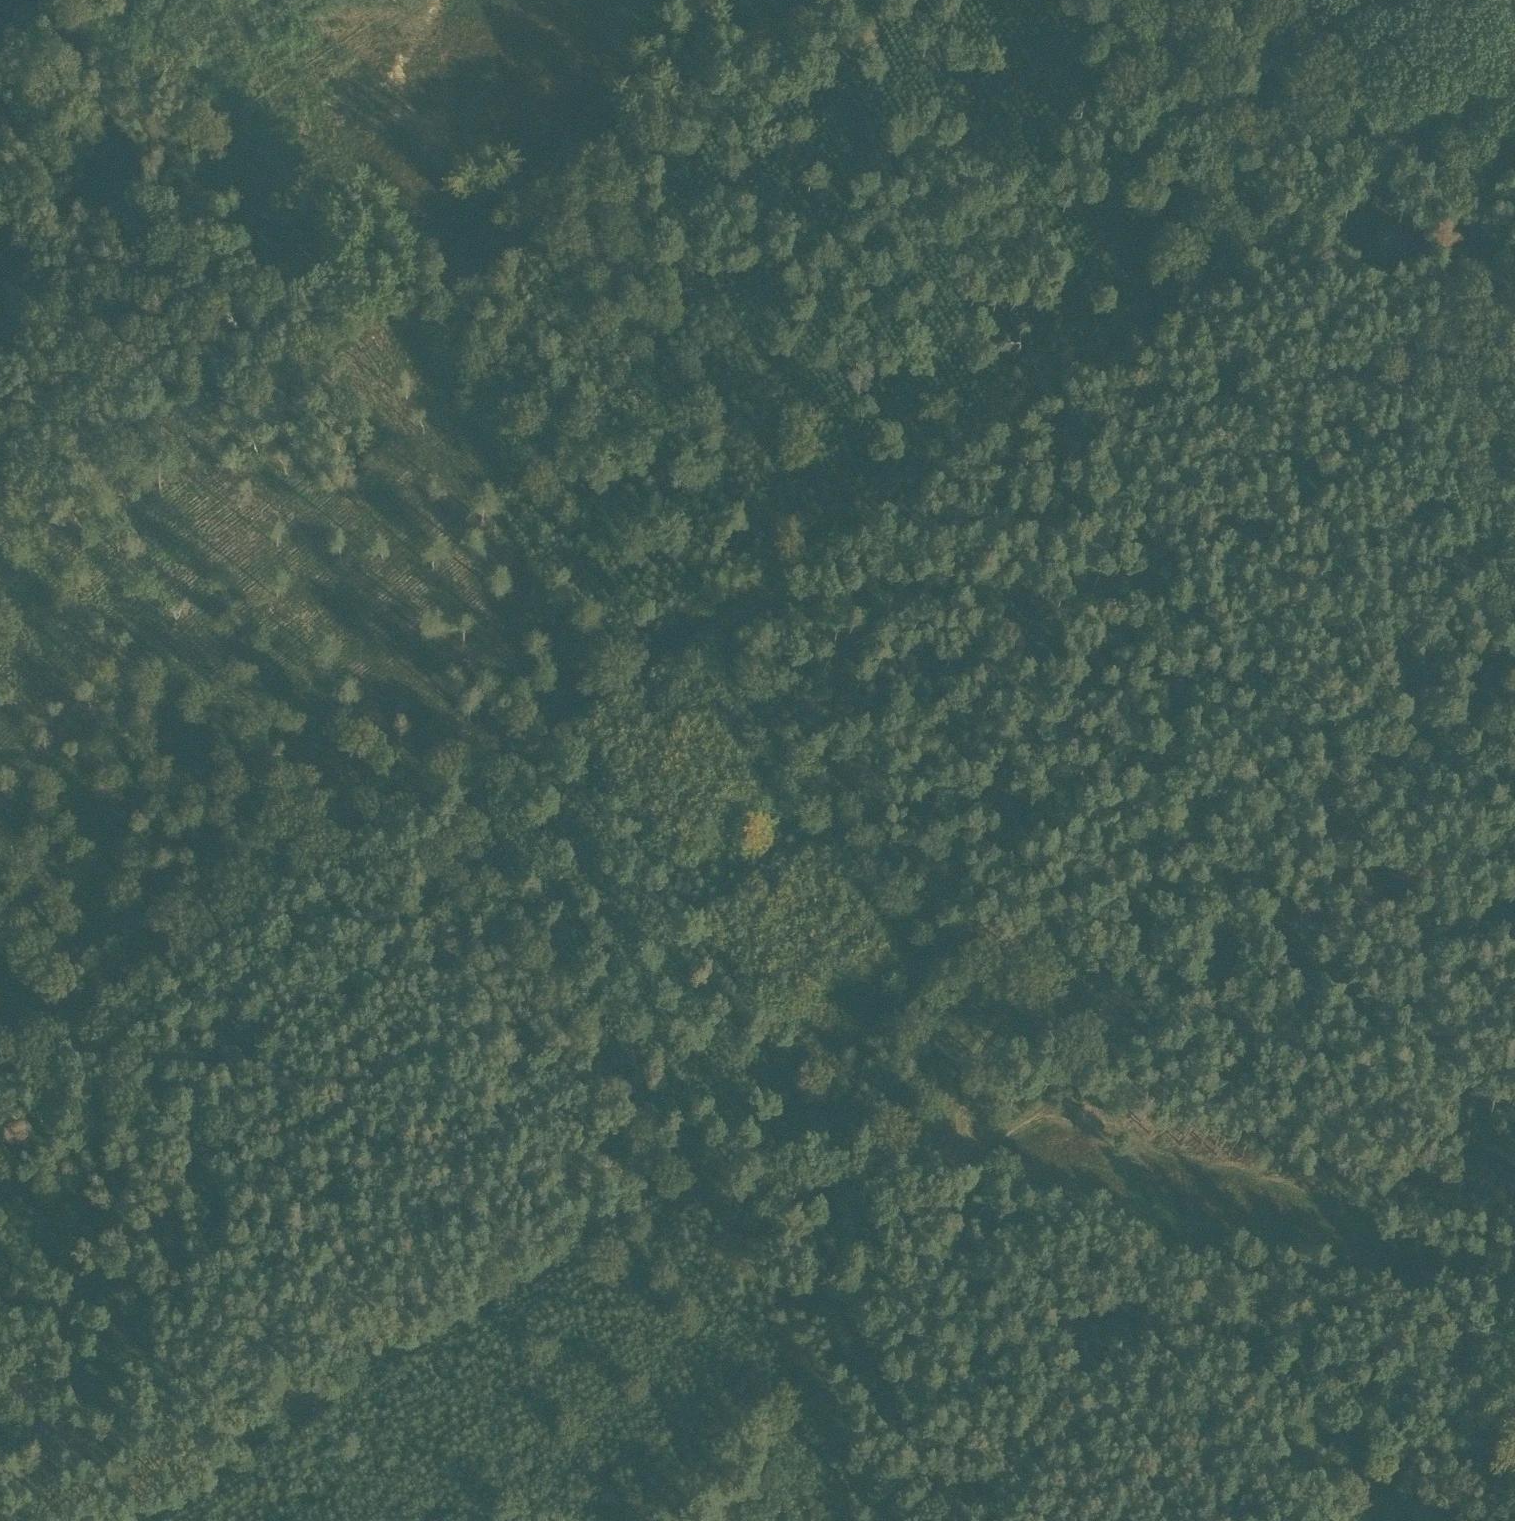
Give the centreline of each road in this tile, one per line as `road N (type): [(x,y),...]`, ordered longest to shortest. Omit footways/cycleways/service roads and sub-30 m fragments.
road 1 (track): [(1420,158),(0,1102)]
road 2 (track): [(1420,158),(1321,0)]
road 3 (track): [(1514,306),(1420,158)]

